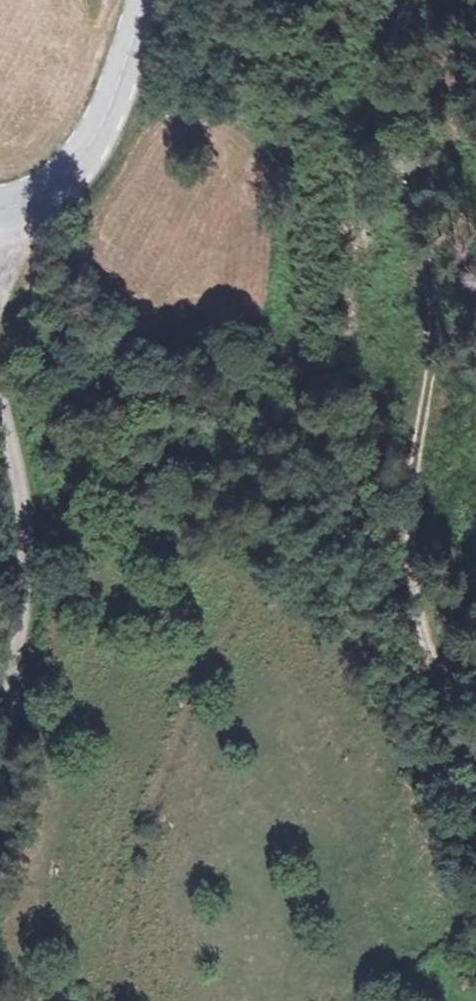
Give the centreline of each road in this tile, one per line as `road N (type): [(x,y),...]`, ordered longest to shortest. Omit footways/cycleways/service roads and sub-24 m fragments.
road 1 (unclassified): [(0,405),(16,474),(18,569),(0,738)]
road 2 (secondary): [(146,0),(80,170),(29,208),(0,214)]

